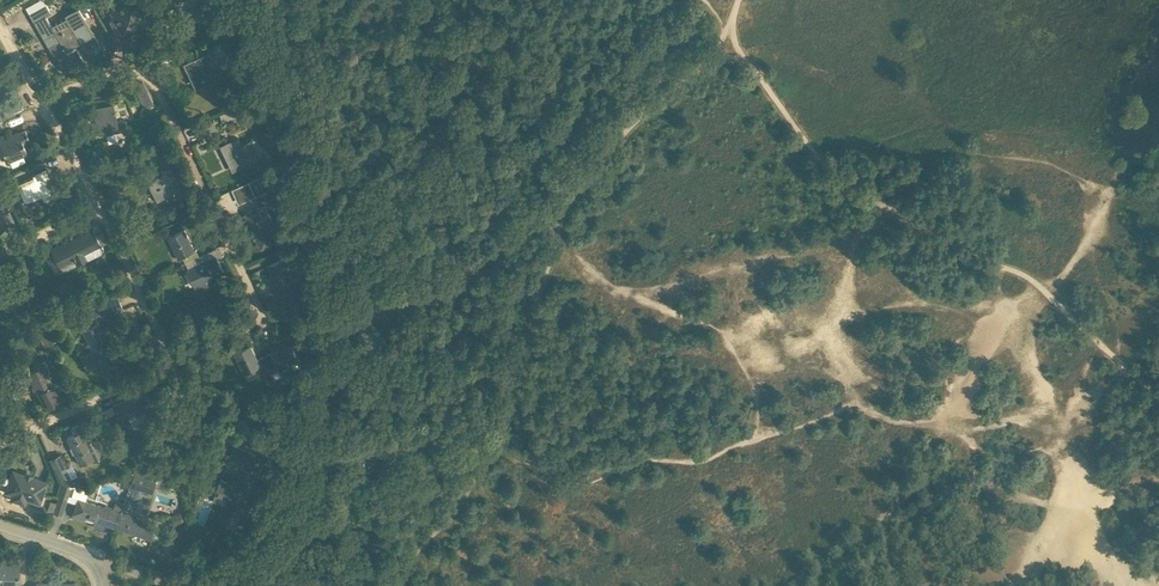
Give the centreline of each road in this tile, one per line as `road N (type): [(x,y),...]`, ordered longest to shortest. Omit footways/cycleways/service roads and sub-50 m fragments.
road 1 (unclassified): [(251,585),(332,375),(336,279),(235,0)]
road 2 (residential): [(174,362),(263,318),(153,80),(134,68),(40,98)]
road 3 (track): [(571,195),(454,282),(391,309),(335,326),(263,318)]
road 4 (residential): [(0,446),(174,362)]
road 5 (residential): [(98,207),(174,362)]
road 6 (residential): [(40,98),(98,207)]

